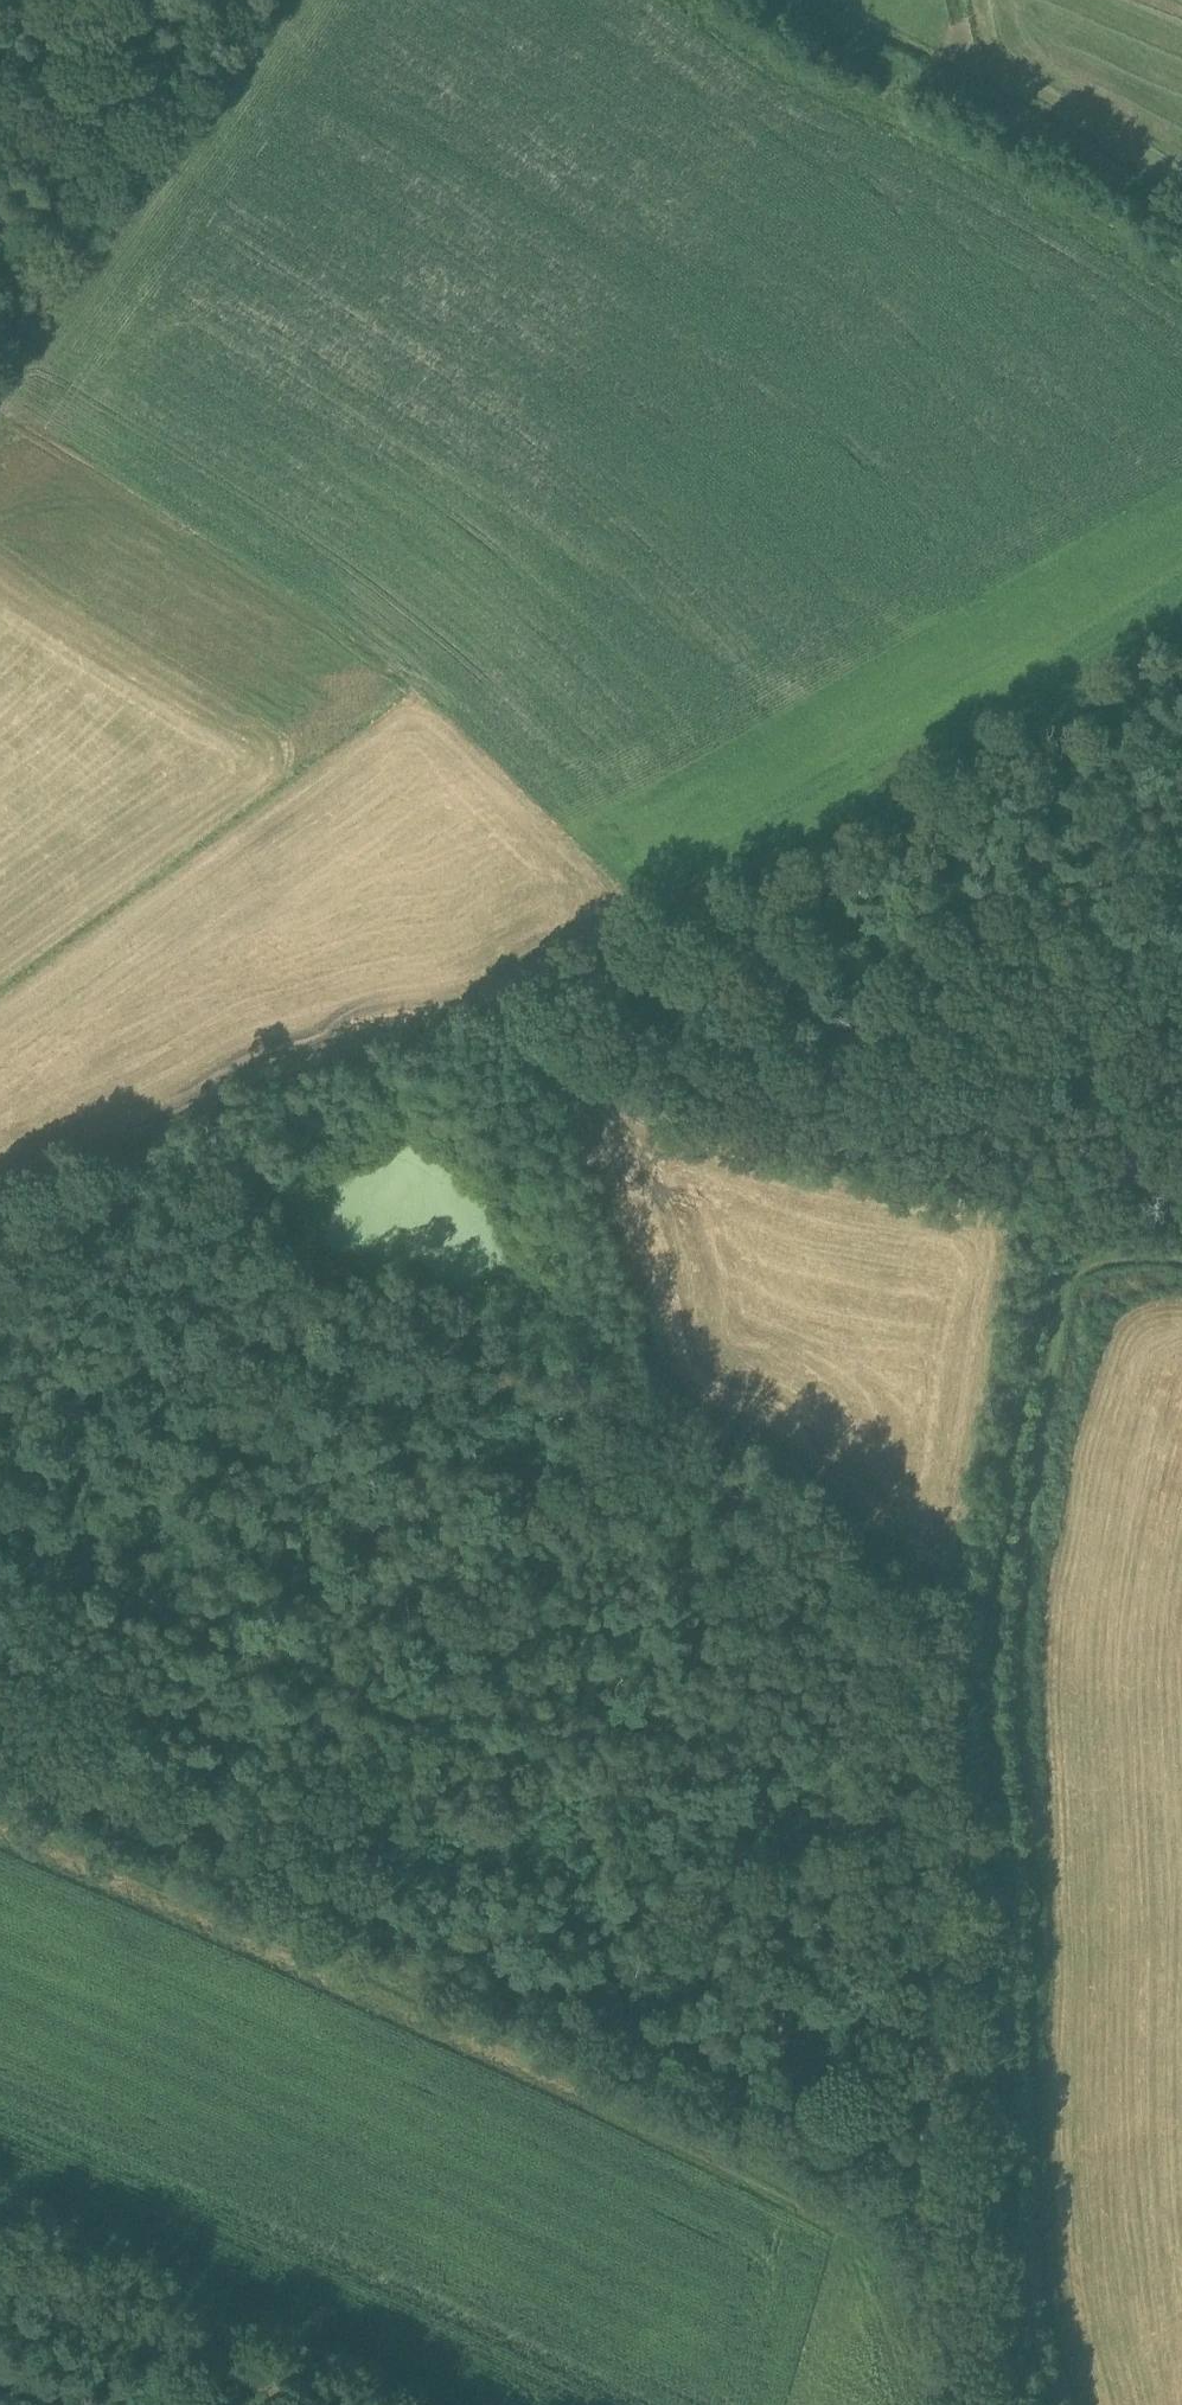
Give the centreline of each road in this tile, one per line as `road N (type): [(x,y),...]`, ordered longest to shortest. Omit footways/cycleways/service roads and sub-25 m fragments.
road 1 (track): [(1067,2404),(1048,2294),(1000,1805),(1007,1610),(1065,1292),(1111,1261),(1181,1261)]

